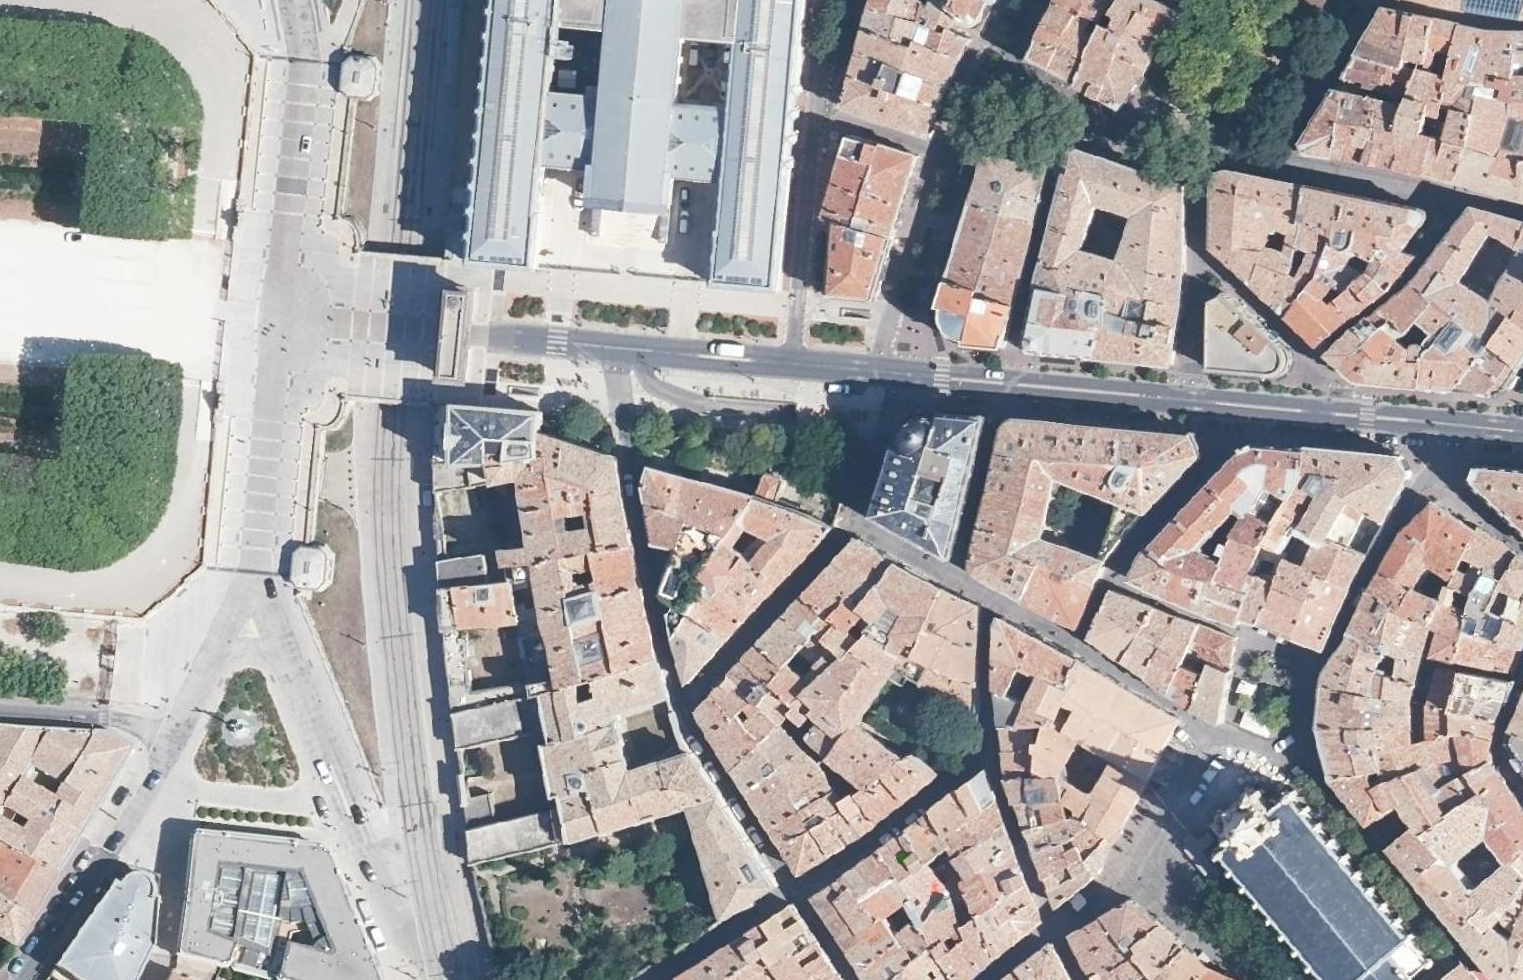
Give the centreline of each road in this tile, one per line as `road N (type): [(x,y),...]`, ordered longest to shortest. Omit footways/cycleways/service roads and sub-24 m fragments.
road 1 (residential): [(513,337),(614,356),(1522,445)]
road 2 (residential): [(1522,423),(794,354),(513,337)]
road 3 (residential): [(280,317),(305,60),(294,0)]
road 4 (residential): [(256,575),(280,317)]
road 5 (residential): [(280,317),(513,337)]
road 6 (residential): [(342,802),(306,811),(184,796)]
road 7 (residential): [(21,979),(100,854)]
road 8 (residential): [(342,802),(290,665)]

